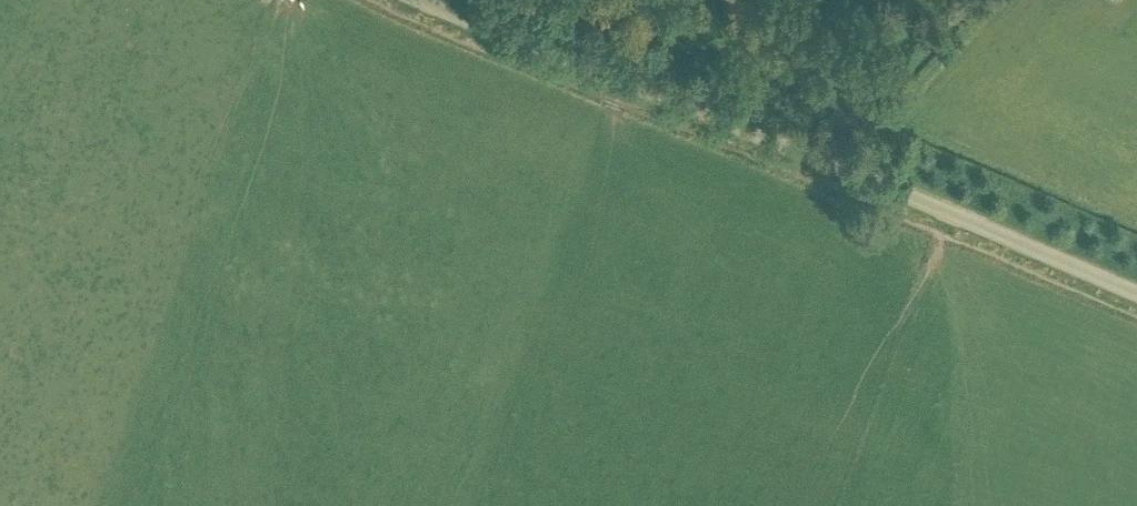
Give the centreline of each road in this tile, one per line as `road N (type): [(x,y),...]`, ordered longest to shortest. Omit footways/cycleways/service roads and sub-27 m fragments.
road 1 (unclassified): [(1136,321),(412,0)]

